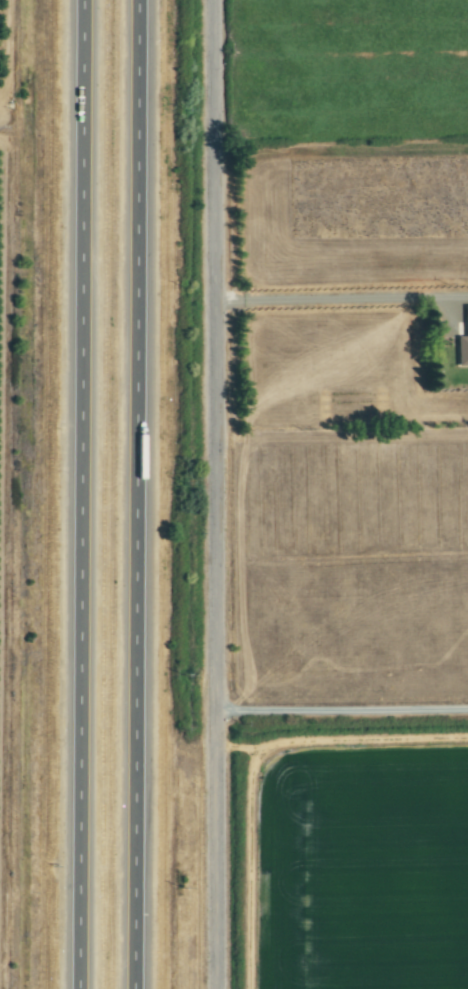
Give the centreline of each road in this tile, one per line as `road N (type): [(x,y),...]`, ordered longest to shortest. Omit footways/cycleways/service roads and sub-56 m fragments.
road 1 (motorway): [(140,988),(146,0)]
road 2 (motorway): [(86,0),(82,988)]
road 3 (tertiary): [(222,988),(218,0)]

